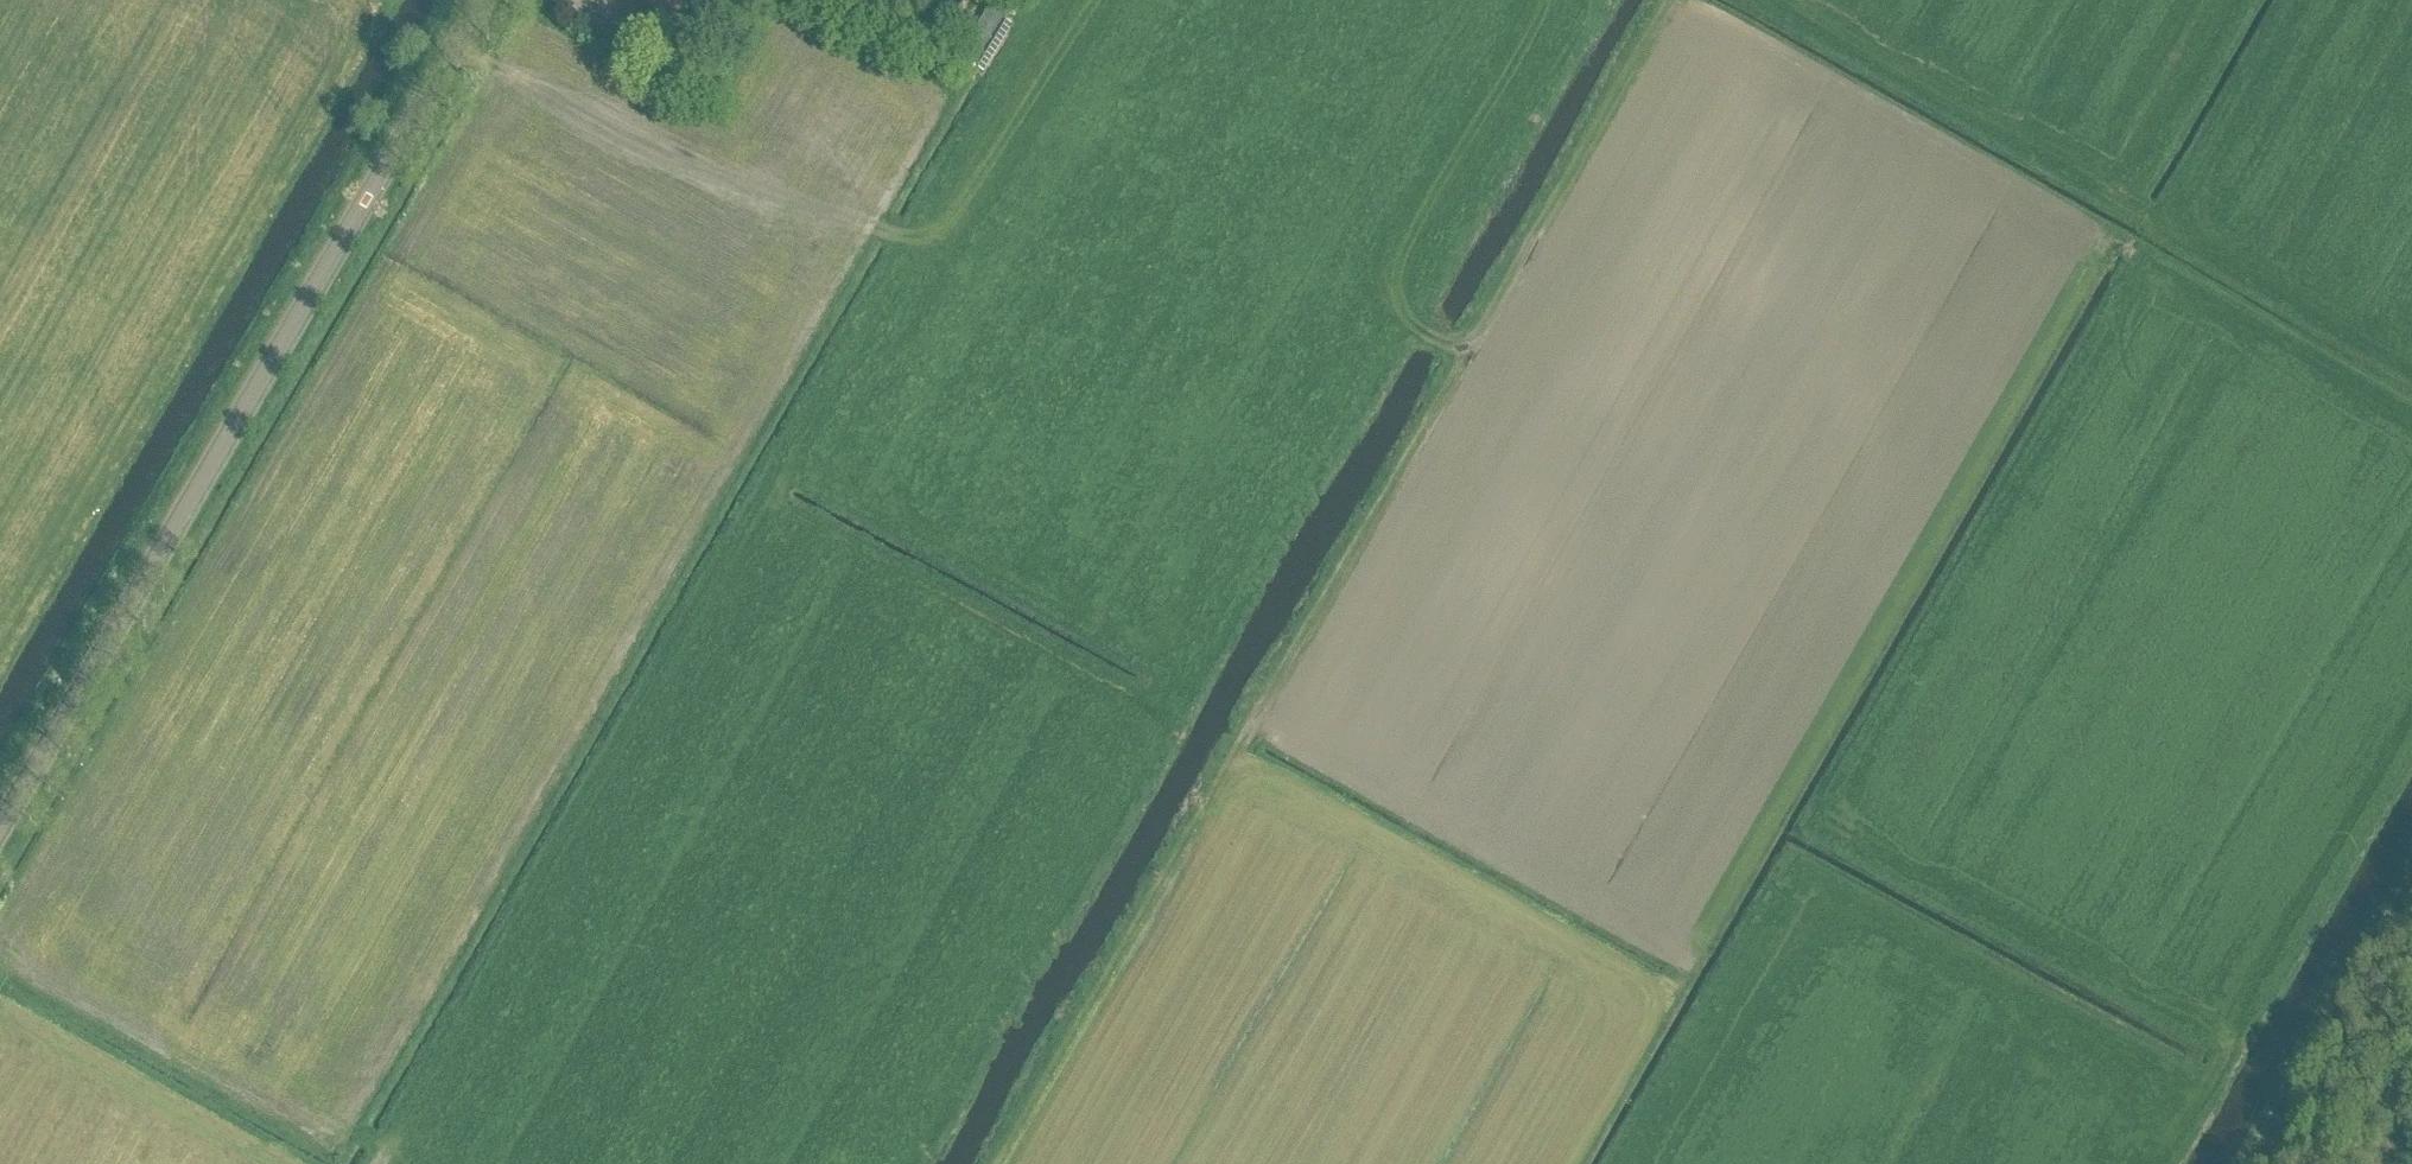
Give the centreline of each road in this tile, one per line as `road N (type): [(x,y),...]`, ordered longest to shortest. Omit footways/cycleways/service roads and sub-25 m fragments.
road 1 (tertiary): [(0,829),(481,0)]

